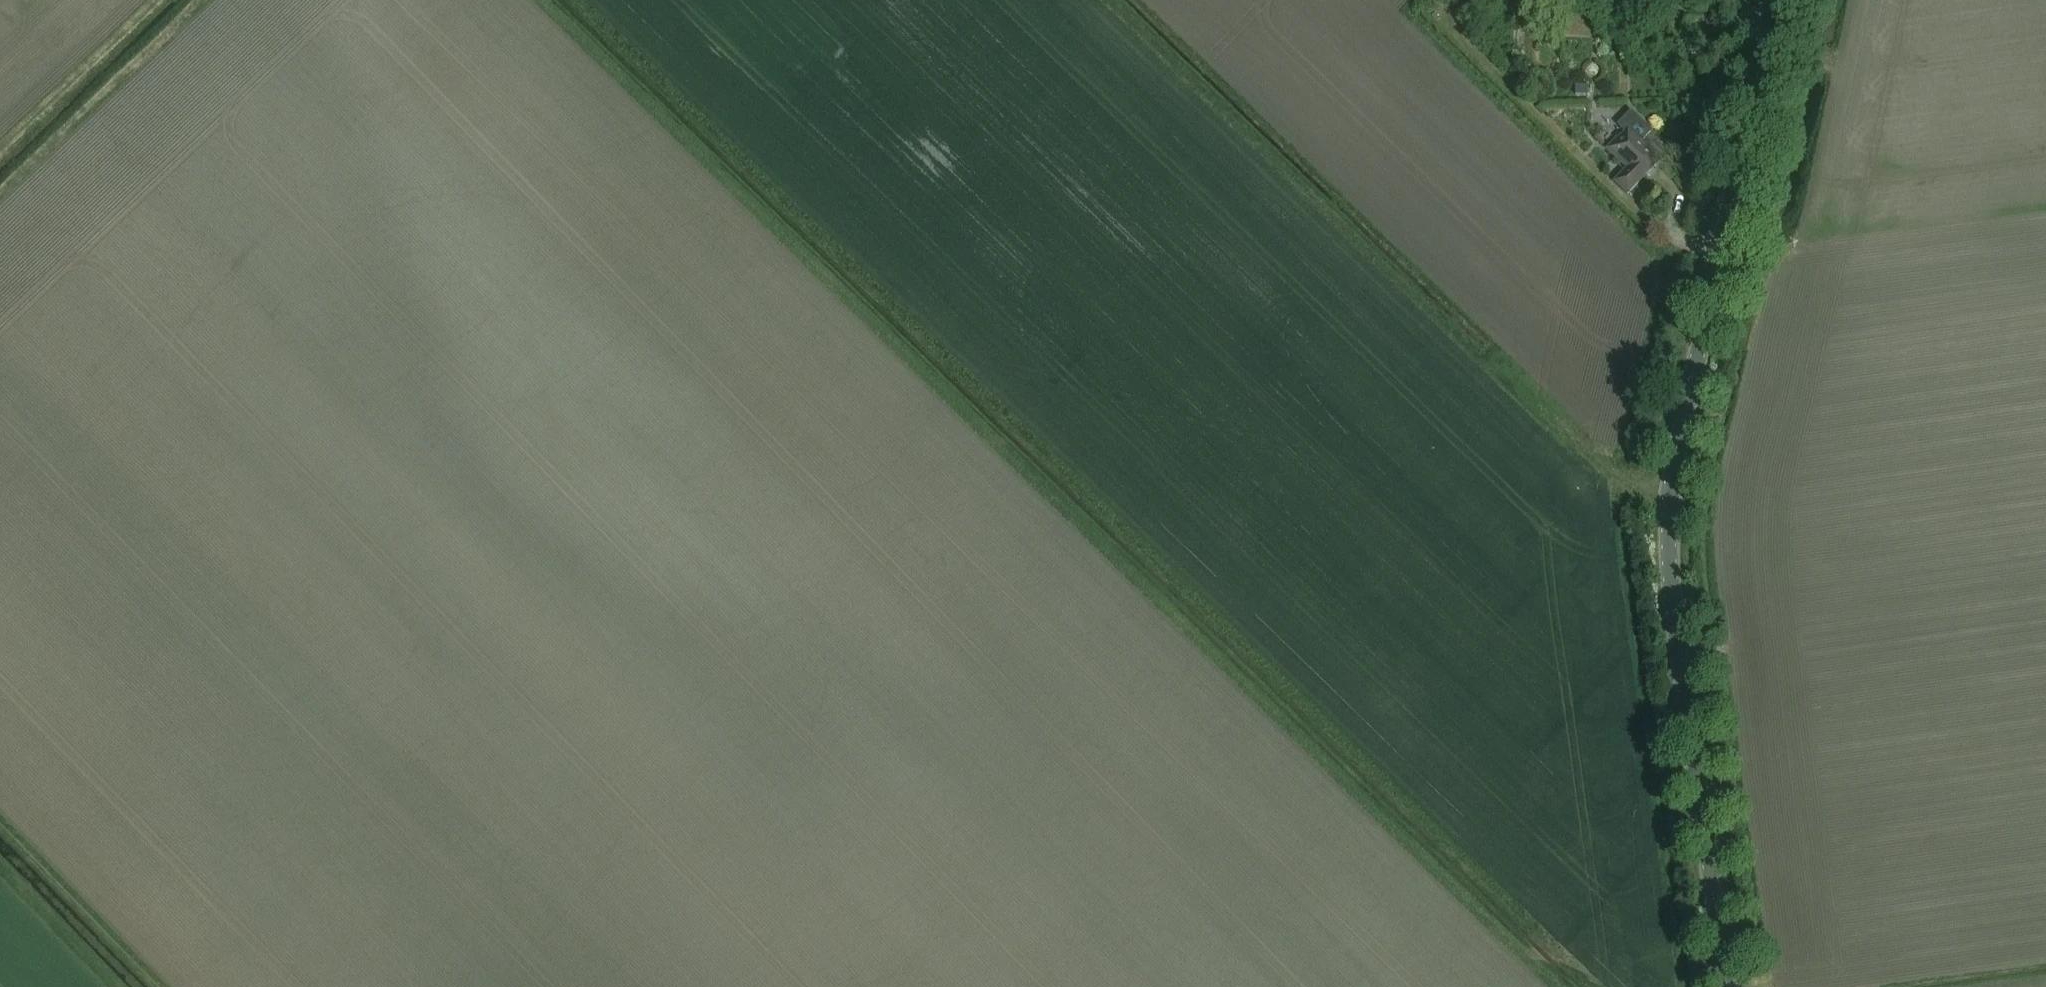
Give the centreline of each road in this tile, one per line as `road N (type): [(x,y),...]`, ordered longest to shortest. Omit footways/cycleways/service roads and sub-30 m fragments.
road 1 (unclassified): [(1730,986),(1672,575),(1673,500),(1783,0)]

